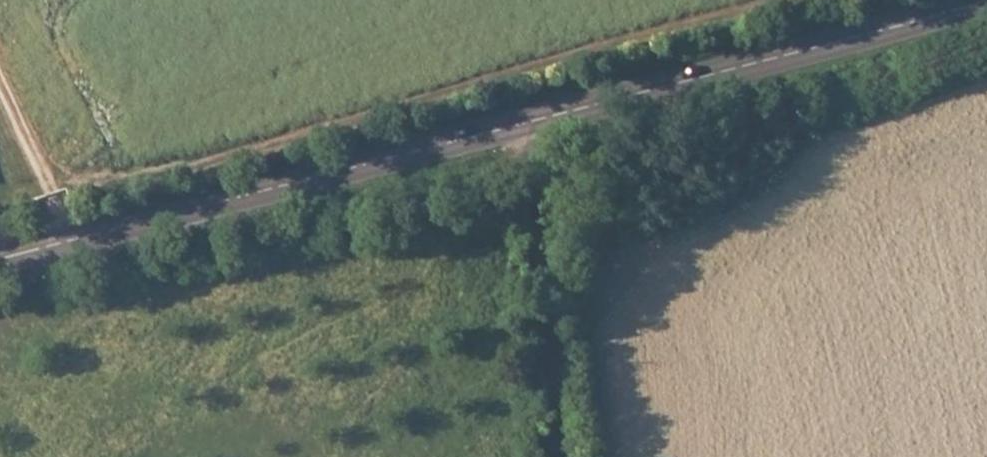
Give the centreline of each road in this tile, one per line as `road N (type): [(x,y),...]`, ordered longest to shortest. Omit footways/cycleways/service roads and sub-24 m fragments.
road 1 (secondary): [(0,262),(524,126)]
road 2 (secondary): [(524,126),(986,0)]
road 3 (unclassified): [(551,456),(524,126)]

